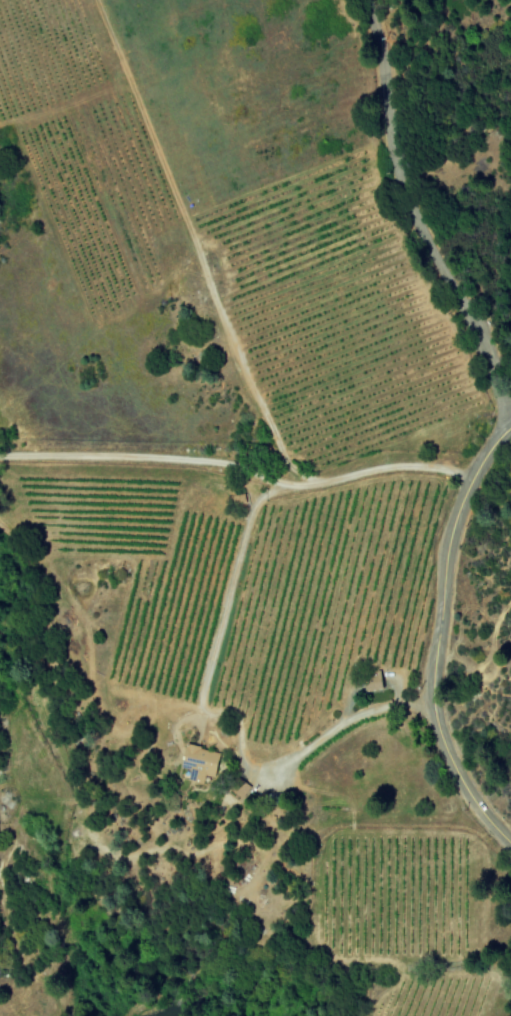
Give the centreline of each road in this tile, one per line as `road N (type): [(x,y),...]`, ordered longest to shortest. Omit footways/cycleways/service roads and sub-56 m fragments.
road 1 (tertiary): [(510,847),(452,769),(431,711),(430,681),(455,511),(470,475),(510,424)]
road 2 (residential): [(510,424),(405,195),(360,0)]

